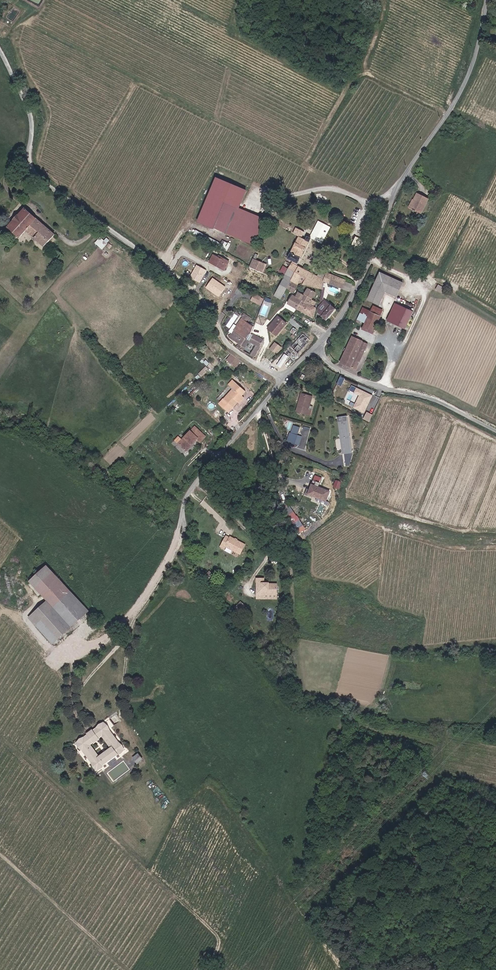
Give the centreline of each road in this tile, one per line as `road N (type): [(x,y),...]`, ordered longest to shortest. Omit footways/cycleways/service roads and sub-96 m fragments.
road 1 (unclassified): [(285,378),(240,353),(152,260),(37,173),(31,110),(0,47)]
road 2 (residential): [(495,0),(482,60),(408,175),(352,304),(318,348)]
road 3 (residential): [(285,378),(183,505),(184,540),(133,619)]
road 4 (unclassified): [(495,433),(435,399),(367,384),(318,348)]

